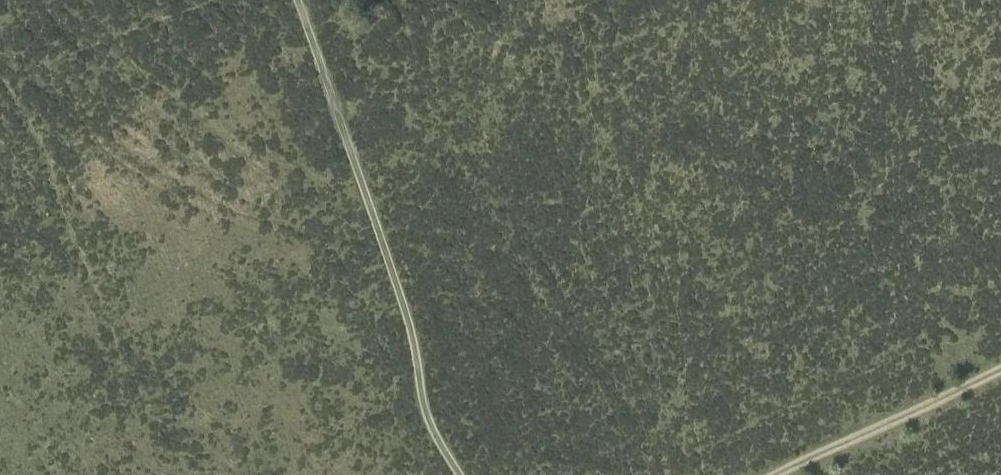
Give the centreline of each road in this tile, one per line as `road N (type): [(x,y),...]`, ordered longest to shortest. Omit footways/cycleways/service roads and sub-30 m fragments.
road 1 (track): [(294,0),(405,309),(426,417),(457,474)]
road 2 (track): [(785,474),(1000,370)]

